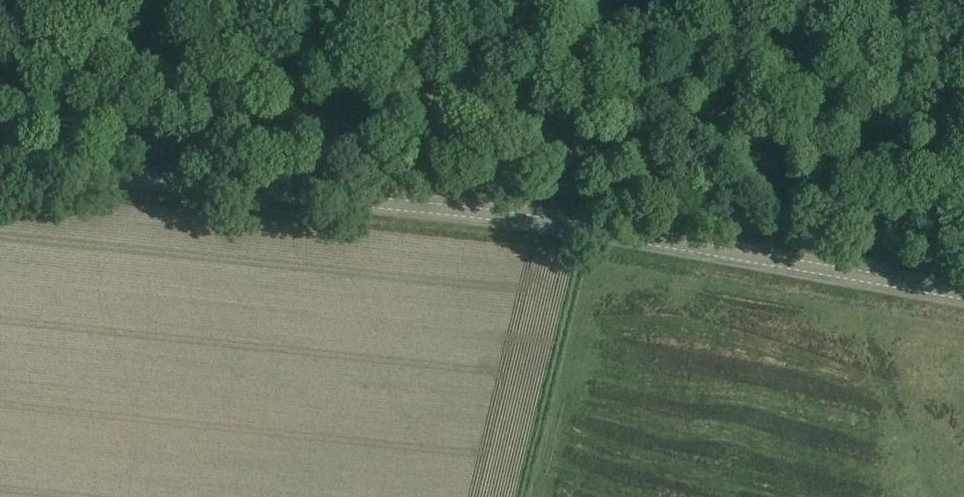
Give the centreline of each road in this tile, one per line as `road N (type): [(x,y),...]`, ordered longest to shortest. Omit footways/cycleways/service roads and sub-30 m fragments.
road 1 (tertiary): [(0,164),(611,231),(963,294)]
road 2 (track): [(0,64),(963,31)]

